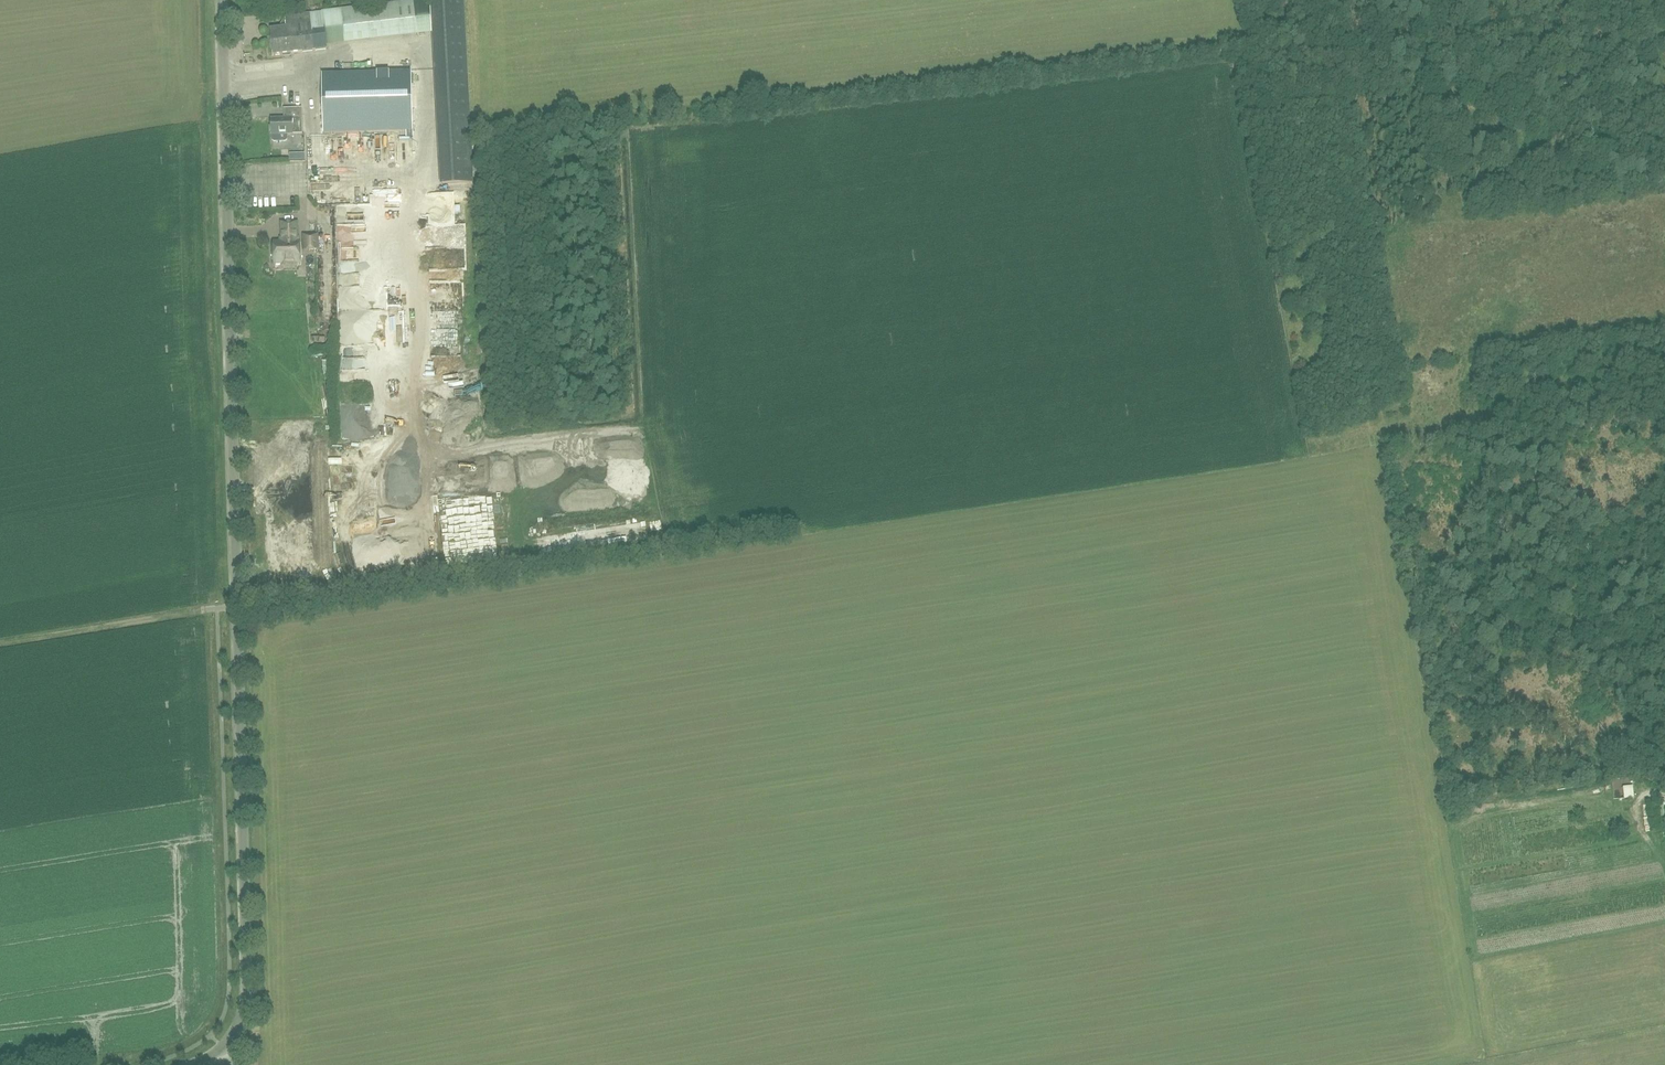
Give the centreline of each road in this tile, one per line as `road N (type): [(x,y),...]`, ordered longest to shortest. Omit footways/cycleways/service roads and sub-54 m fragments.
road 1 (unclassified): [(221,1048),(237,1034),(247,992),(221,0)]
road 2 (track): [(217,608),(498,564),(538,543),(679,528)]
road 3 (track): [(420,459),(590,433),(663,432)]
road 4 (track): [(0,644),(217,608)]
road 5 (track): [(1664,392),(1575,383),(1496,404)]
road 6 (track): [(396,530),(421,478),(409,406)]

